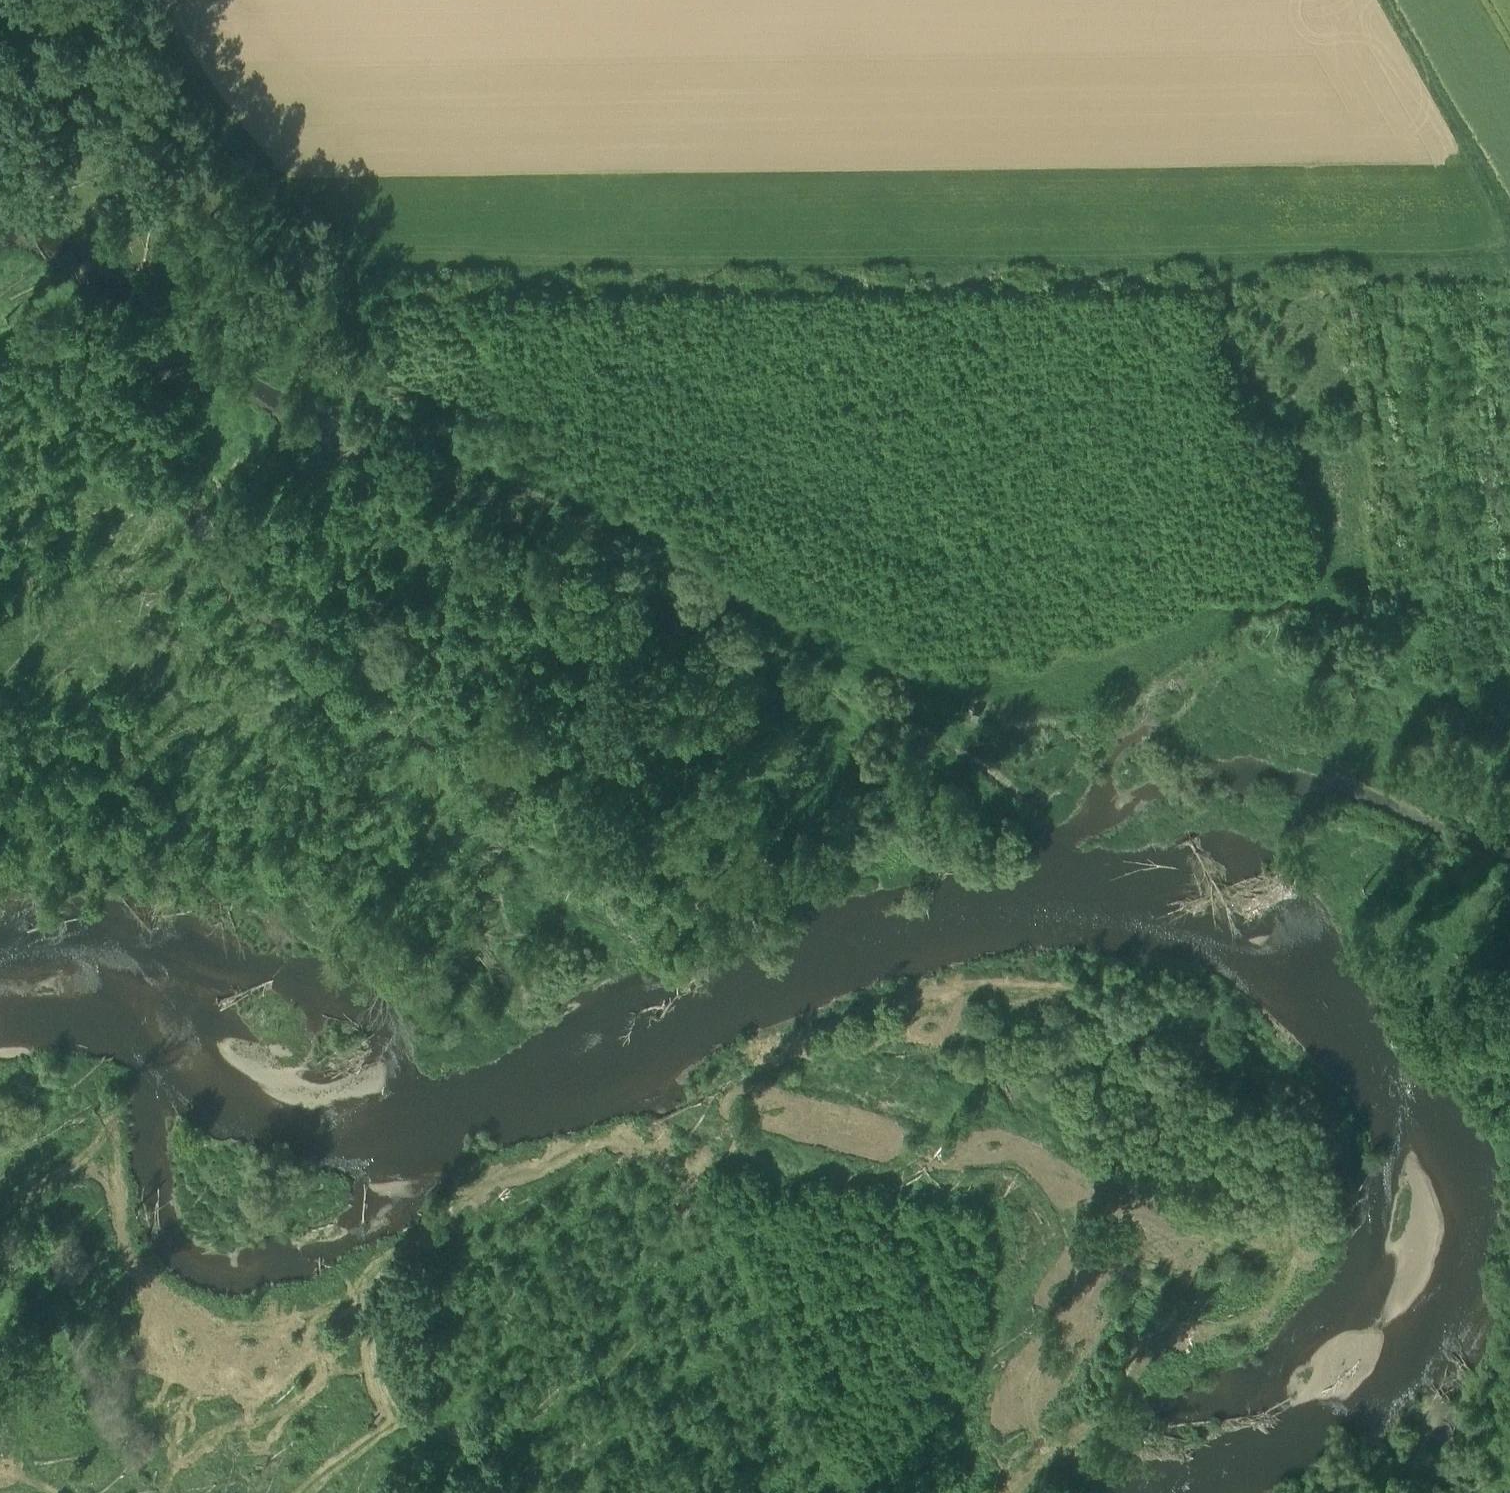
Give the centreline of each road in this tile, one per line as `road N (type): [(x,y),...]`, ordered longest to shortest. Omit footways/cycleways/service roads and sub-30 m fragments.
road 1 (track): [(1382,0),(1509,236)]
road 2 (track): [(146,0),(197,107),(277,190)]

